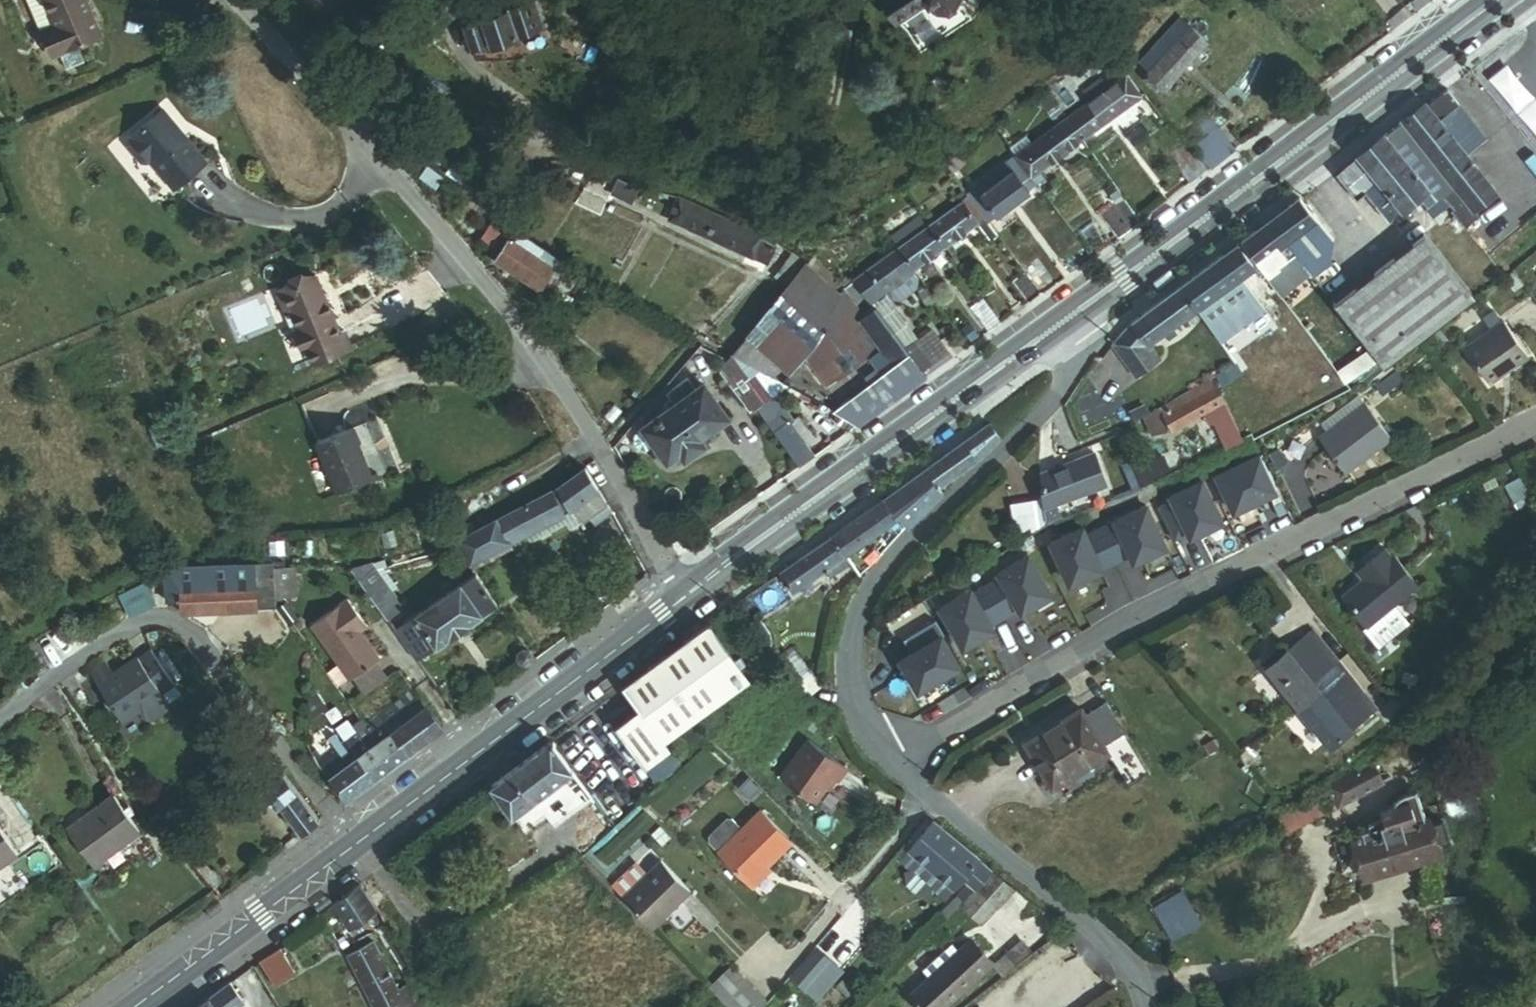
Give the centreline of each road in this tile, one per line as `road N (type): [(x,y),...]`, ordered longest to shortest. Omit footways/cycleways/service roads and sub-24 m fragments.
road 1 (residential): [(1535,422),(1271,546),(886,760)]
road 2 (secondary): [(135,1006),(685,598)]
road 3 (unclassified): [(314,87),(554,140),(704,153),(797,129),(833,80),(851,0)]
road 4 (unclassified): [(314,87),(433,220),(552,376),(685,598)]
road 5 (residential): [(1068,319),(1080,339),(1061,392),(951,502),(862,608),(847,663),(859,713),(886,760)]
road 6 (secondary): [(1068,319),(1497,0)]
road 7 (secondary): [(685,598),(1068,319)]
road 8 (residential): [(886,760),(1077,918),(1137,981),(1144,1006)]

